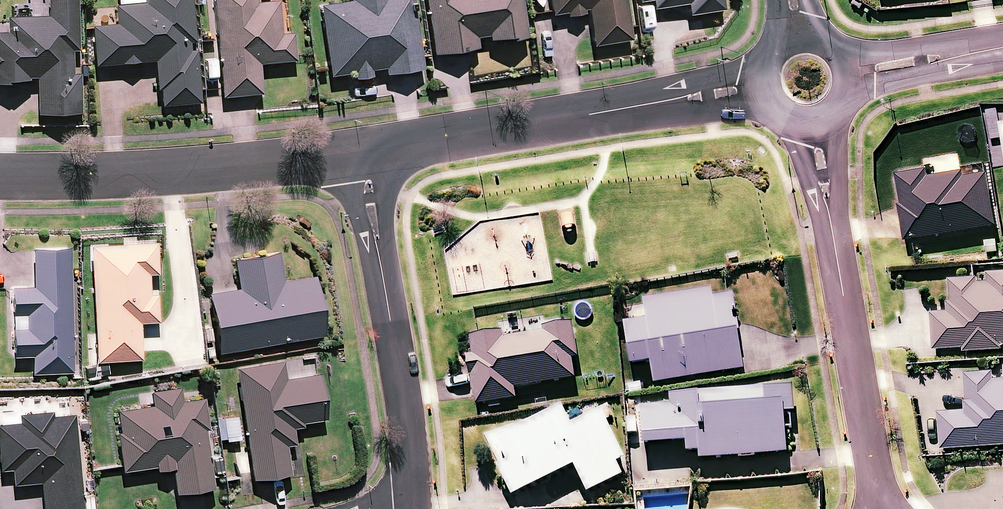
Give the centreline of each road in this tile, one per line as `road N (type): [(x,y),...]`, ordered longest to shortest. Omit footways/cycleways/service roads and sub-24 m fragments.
road 1 (residential): [(758,90),(362,156)]
road 2 (residential): [(877,508),(816,126)]
road 3 (residential): [(362,156),(0,177)]
road 4 (residential): [(362,156),(412,508)]
road 5 (residential): [(1002,47),(853,72)]

